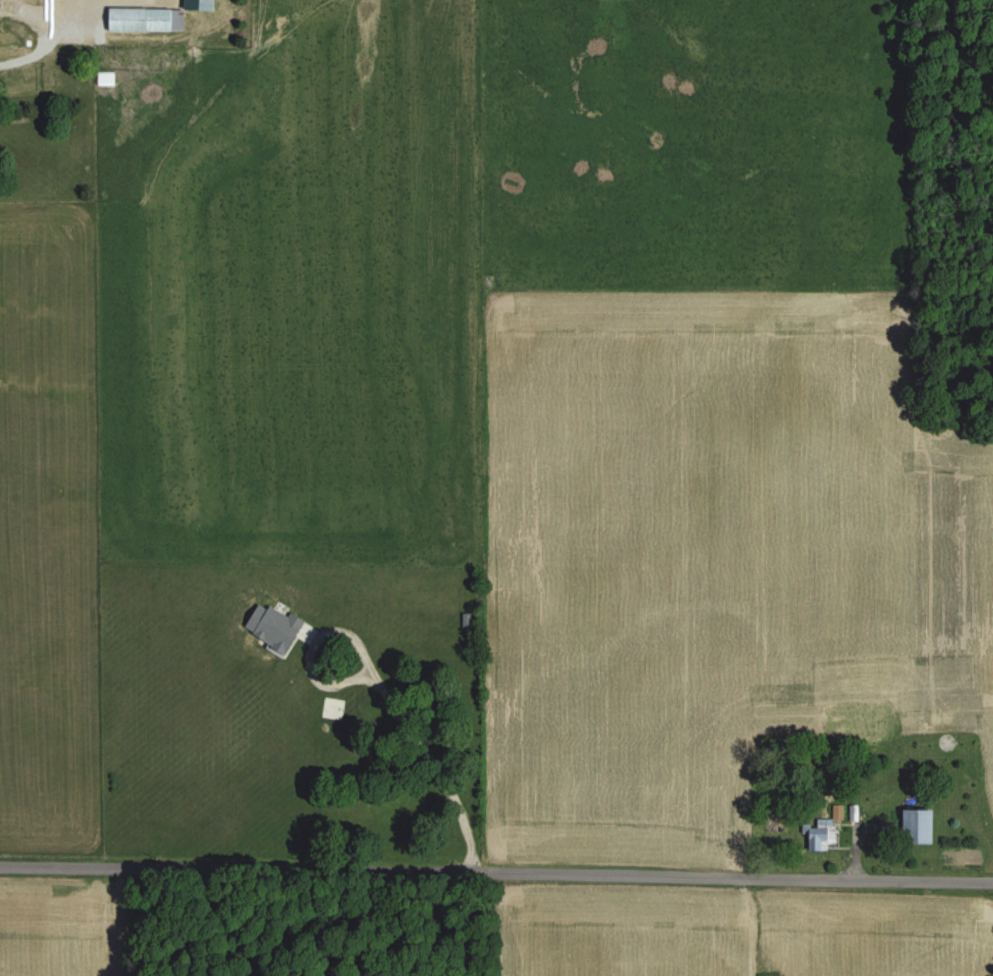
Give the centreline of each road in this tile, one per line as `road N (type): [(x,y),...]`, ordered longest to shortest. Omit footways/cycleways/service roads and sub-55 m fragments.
road 1 (residential): [(992,883),(0,867)]

